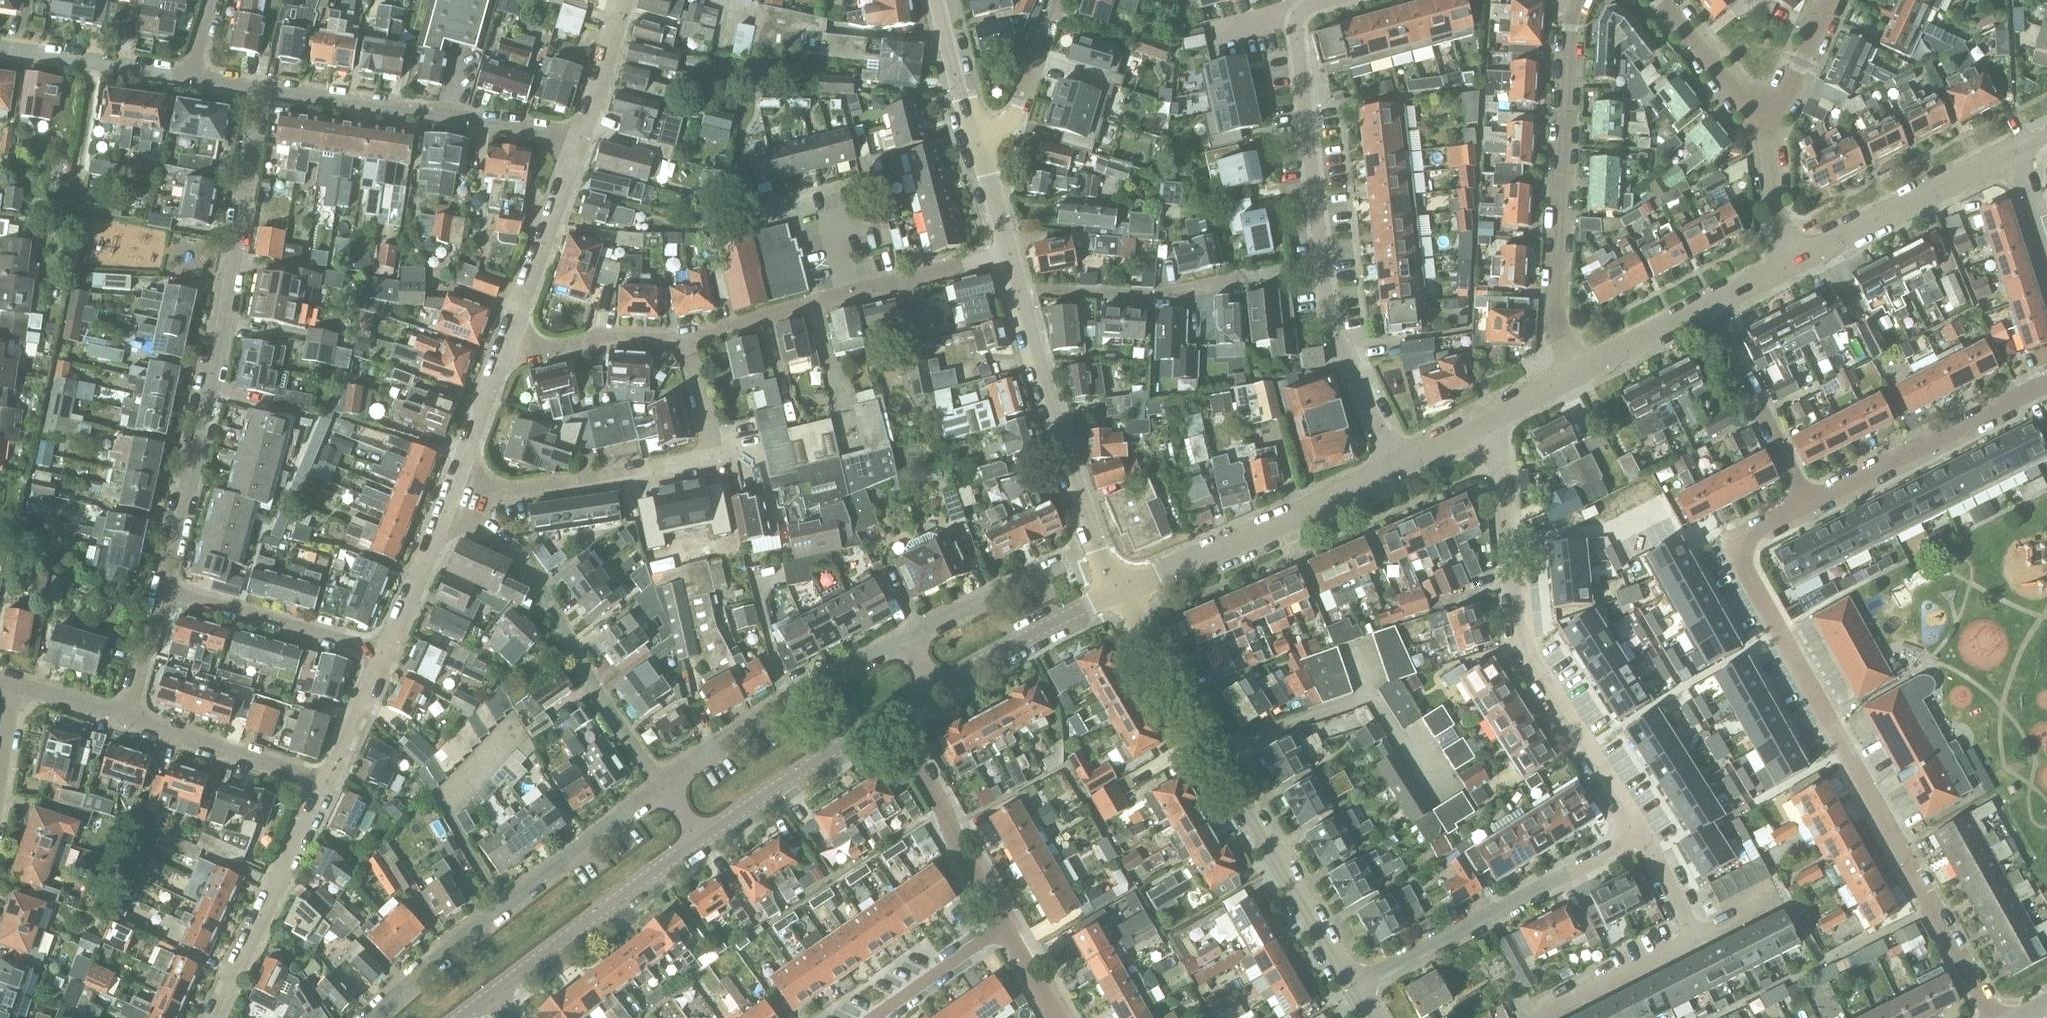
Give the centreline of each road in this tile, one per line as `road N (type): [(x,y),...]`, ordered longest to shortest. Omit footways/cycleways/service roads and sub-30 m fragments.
road 1 (residential): [(1995,1017),(1747,566),(1755,531),(1809,503)]
road 2 (residential): [(1396,467),(1329,329),(1296,16),(1352,0)]
road 3 (residential): [(165,590),(210,396),(260,90)]
road 4 (residential): [(1121,591),(1095,538),(976,140)]
road 5 (residential): [(1354,983),(1121,591)]
road 6 (residential): [(1632,830),(1516,636),(1499,466),(1482,421)]
road 7 (residential): [(1573,374),(1557,334),(1570,15),(1578,0)]
road 8 (residential): [(460,472),(494,489),(526,489),(707,453),(709,427),(685,338)]
road 9 (residential): [(372,1017),(661,786)]
road 10 (residential): [(661,786),(509,544),(443,512)]
road 11 (residential): [(460,472),(579,140)]
road 12 (residential): [(579,140),(260,90)]
road 13 (residential): [(1354,983),(1632,830)]
road 14 (tertiary): [(1121,591),(1396,467)]
road 15 (residential): [(661,786),(904,632)]
road 16 (residential): [(1809,503),(2046,381)]
road 17 (tertiary): [(493,994),(699,839)]
road 18 (residential): [(215,1017),(320,783)]
road 19 (tertiary): [(1797,259),(2010,152)]
road 20 (unclassified): [(1006,921),(889,718)]
road 21 (tertiary): [(699,839),(889,718)]
road 22 (residential): [(380,655),(165,590)]
road 23 (residential): [(1809,503),(1705,307)]
road 24 (tertiary): [(932,691),(1121,591)]
road 25 (residential): [(320,783),(132,717)]
road 26 (residential): [(836,1017),(912,966),(934,965),(1006,921)]
road 27 (residential): [(189,80),(0,51)]
road 28 (residential): [(1535,1017),(1695,938)]
road 29 (residential): [(1768,130),(1656,0)]
road 30 (residential): [(904,632),(1052,558)]
road 31 (residential): [(976,140),(1016,103),(1056,0)]
road 32 (residential): [(380,655),(443,512)]
road 33 (tertiary): [(1573,374),(1705,307)]
road 34 (residential): [(579,140),(622,0)]
road 35 (residential): [(976,140),(935,0)]
road 36 (residential): [(1768,130),(1829,0)]
road 37 (residential): [(320,783),(380,655)]
road 38 (residential): [(1797,259),(1777,211),(1768,130)]
road 39 (residential): [(132,717),(165,590)]
road 40 (residential): [(1695,938),(1632,830)]

